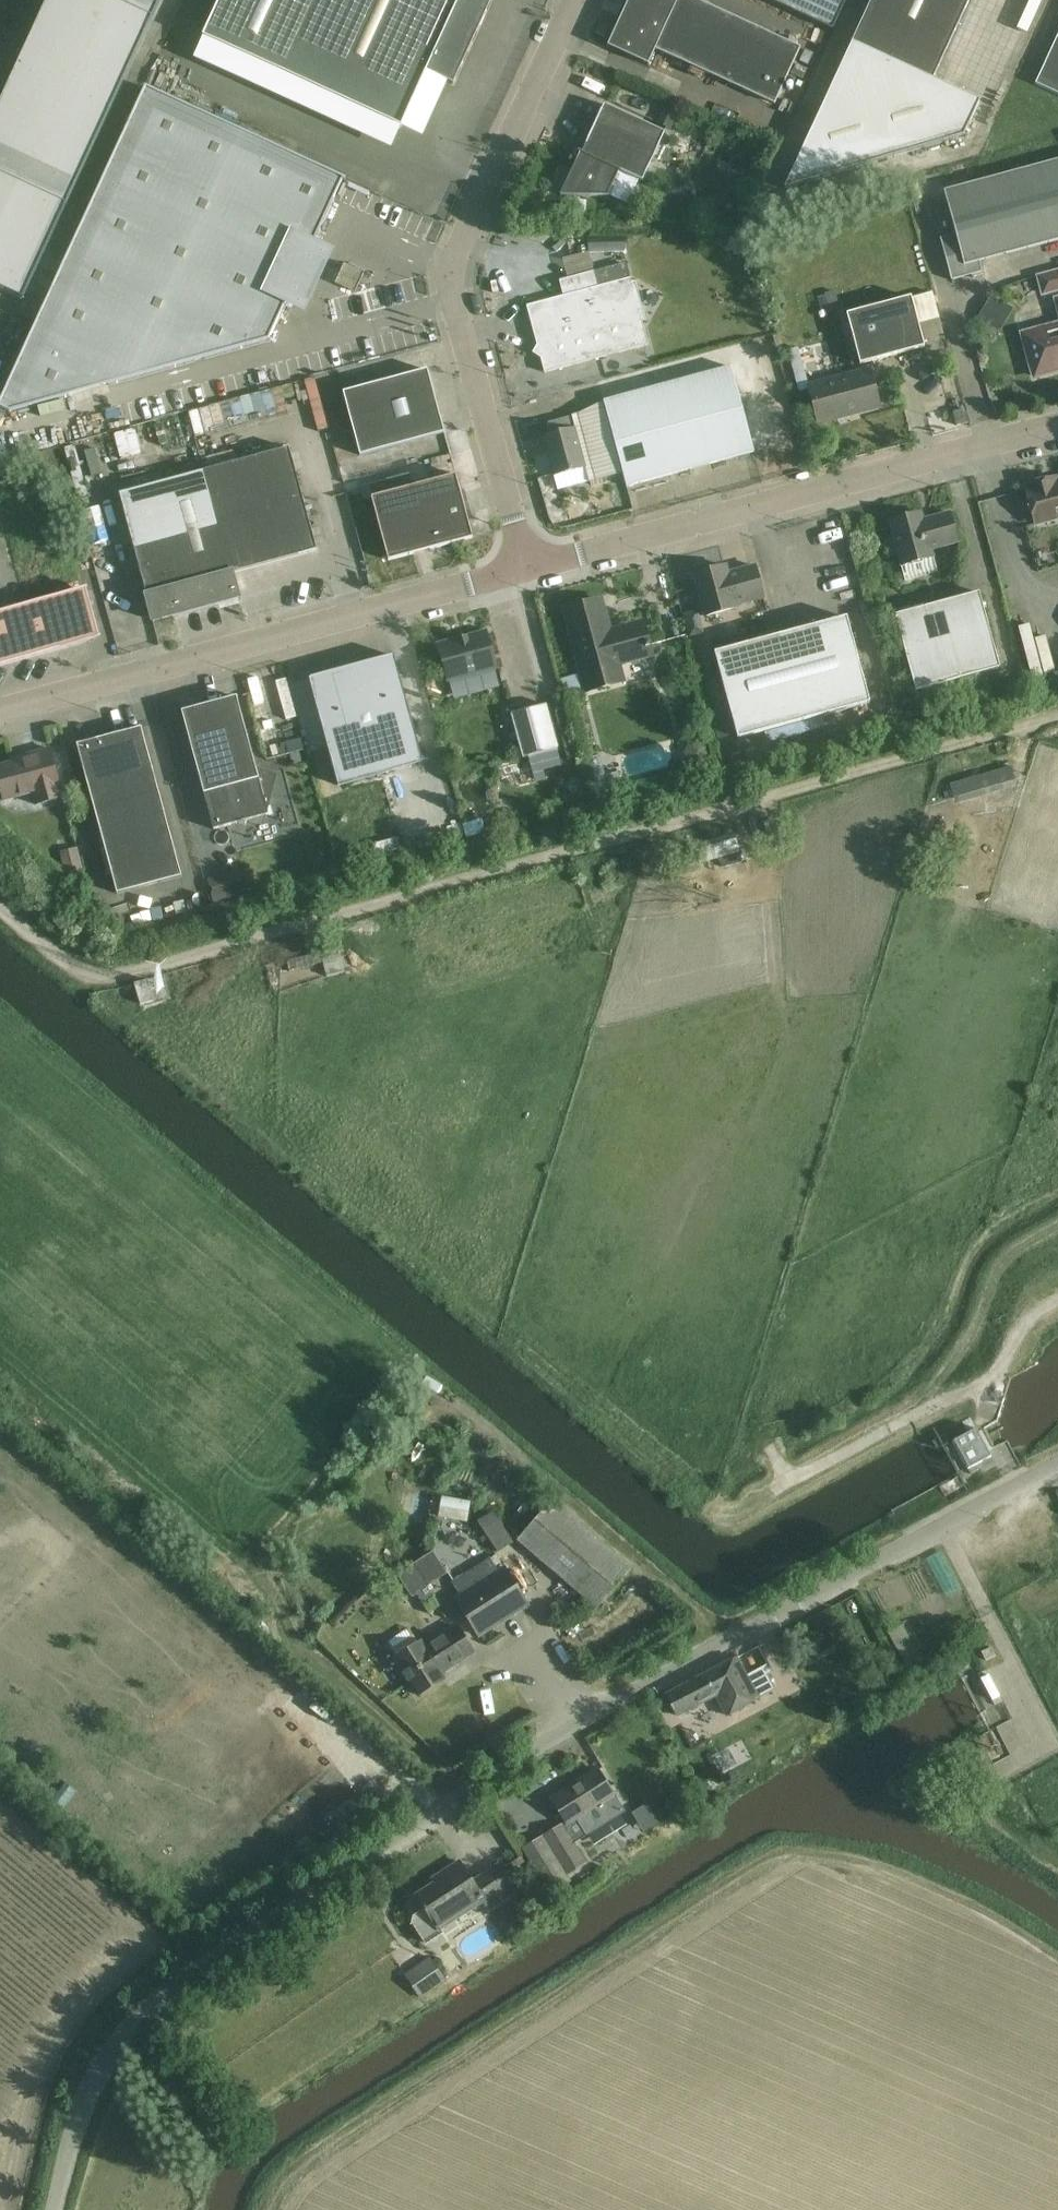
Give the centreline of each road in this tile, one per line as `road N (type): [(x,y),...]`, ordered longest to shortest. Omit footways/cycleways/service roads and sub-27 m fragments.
road 1 (unclassified): [(55,2209),(94,2076),(147,2008),(194,1971),(626,1693),(1057,1463)]
road 2 (track): [(1057,715),(132,971),(67,963),(0,907)]
road 3 (unclassified): [(526,567),(448,274),(451,250),(575,0)]
road 4 (residential): [(0,711),(534,565)]
road 5 (unclassified): [(534,565),(1057,426)]

